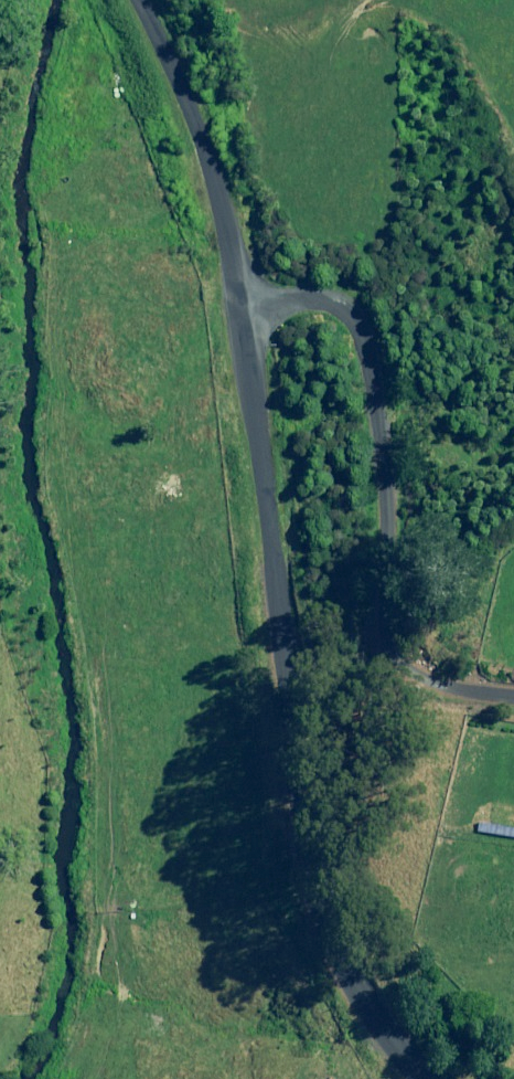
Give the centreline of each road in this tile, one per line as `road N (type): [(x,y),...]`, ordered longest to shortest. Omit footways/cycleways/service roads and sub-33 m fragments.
road 1 (unclassified): [(241,305),(310,898),(372,1019),(419,1078)]
road 2 (residential): [(513,693),(439,678),(407,643),(384,379),(365,312),(327,292),(241,305)]
road 3 (unclassified): [(139,0),(221,183),(241,305)]

